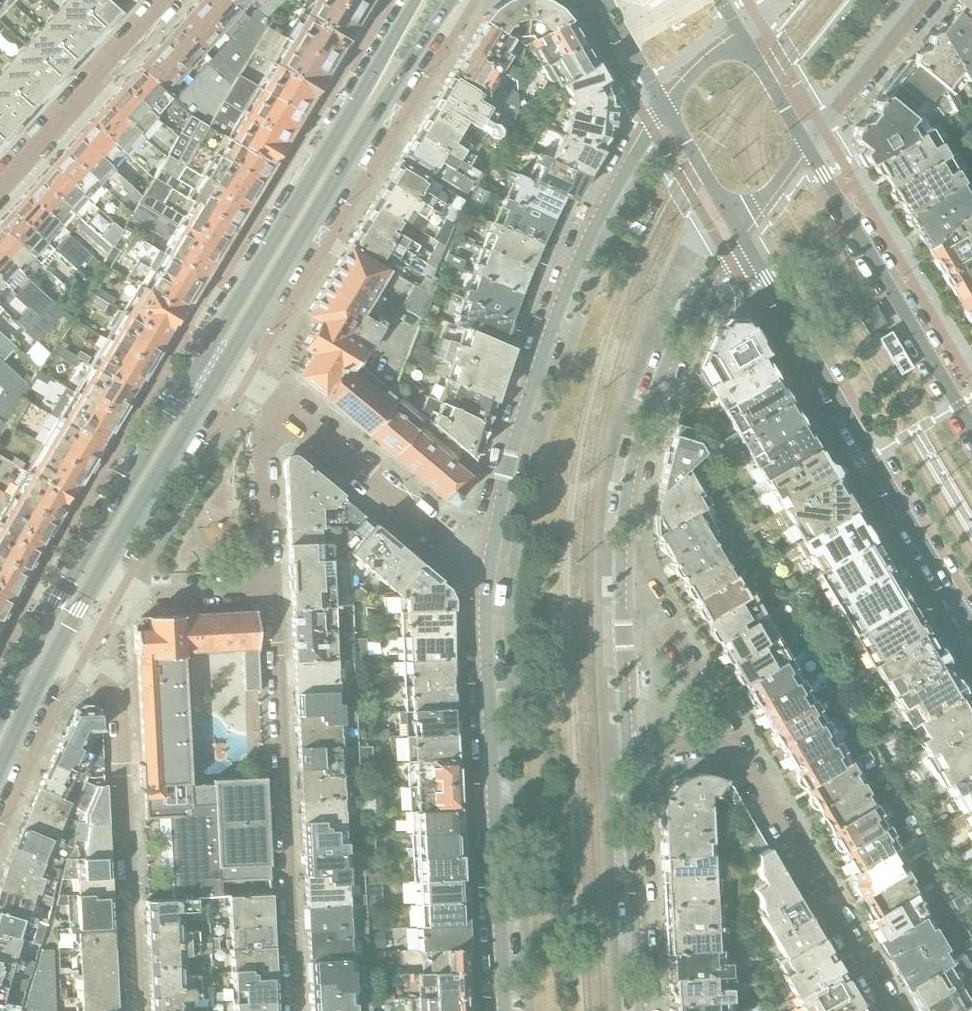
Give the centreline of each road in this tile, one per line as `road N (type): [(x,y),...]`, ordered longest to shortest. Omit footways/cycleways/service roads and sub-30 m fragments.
road 1 (residential): [(667,109),(581,255),(550,332),(515,447),(488,579)]
road 2 (tertiary): [(745,240),(971,630)]
road 3 (secondary): [(225,370),(452,0)]
road 4 (residential): [(488,579),(502,1010)]
road 5 (residential): [(269,587),(294,1010)]
road 6 (secondary): [(418,0),(204,358)]
road 7 (secondary): [(204,358),(58,602),(0,717)]
road 8 (residential): [(58,653),(97,675),(117,698),(132,1010)]
road 9 (residential): [(619,543),(654,389),(689,315),(745,240)]
road 10 (tertiary): [(971,431),(806,147)]
road 11 (residential): [(732,740),(890,1010)]
road 12 (residential): [(488,579),(279,406)]
road 13 (residential): [(639,1010),(626,757)]
road 14 (residential): [(0,185),(167,0)]
road 15 (secondary): [(102,573),(225,370)]
road 16 (residential): [(619,543),(732,740)]
road 17 (residential): [(626,757),(619,543)]
road 18 (residential): [(806,147),(919,0)]
road 19 (residential): [(102,573),(144,592),(269,587)]
road 20 (residential): [(269,587),(264,431)]
road 21 (tertiary): [(667,109),(745,240)]
road 22 (secondary): [(0,778),(58,653)]
road 23 (tertiary): [(806,147),(741,39)]
road 24 (tertiary): [(604,0),(667,109)]

